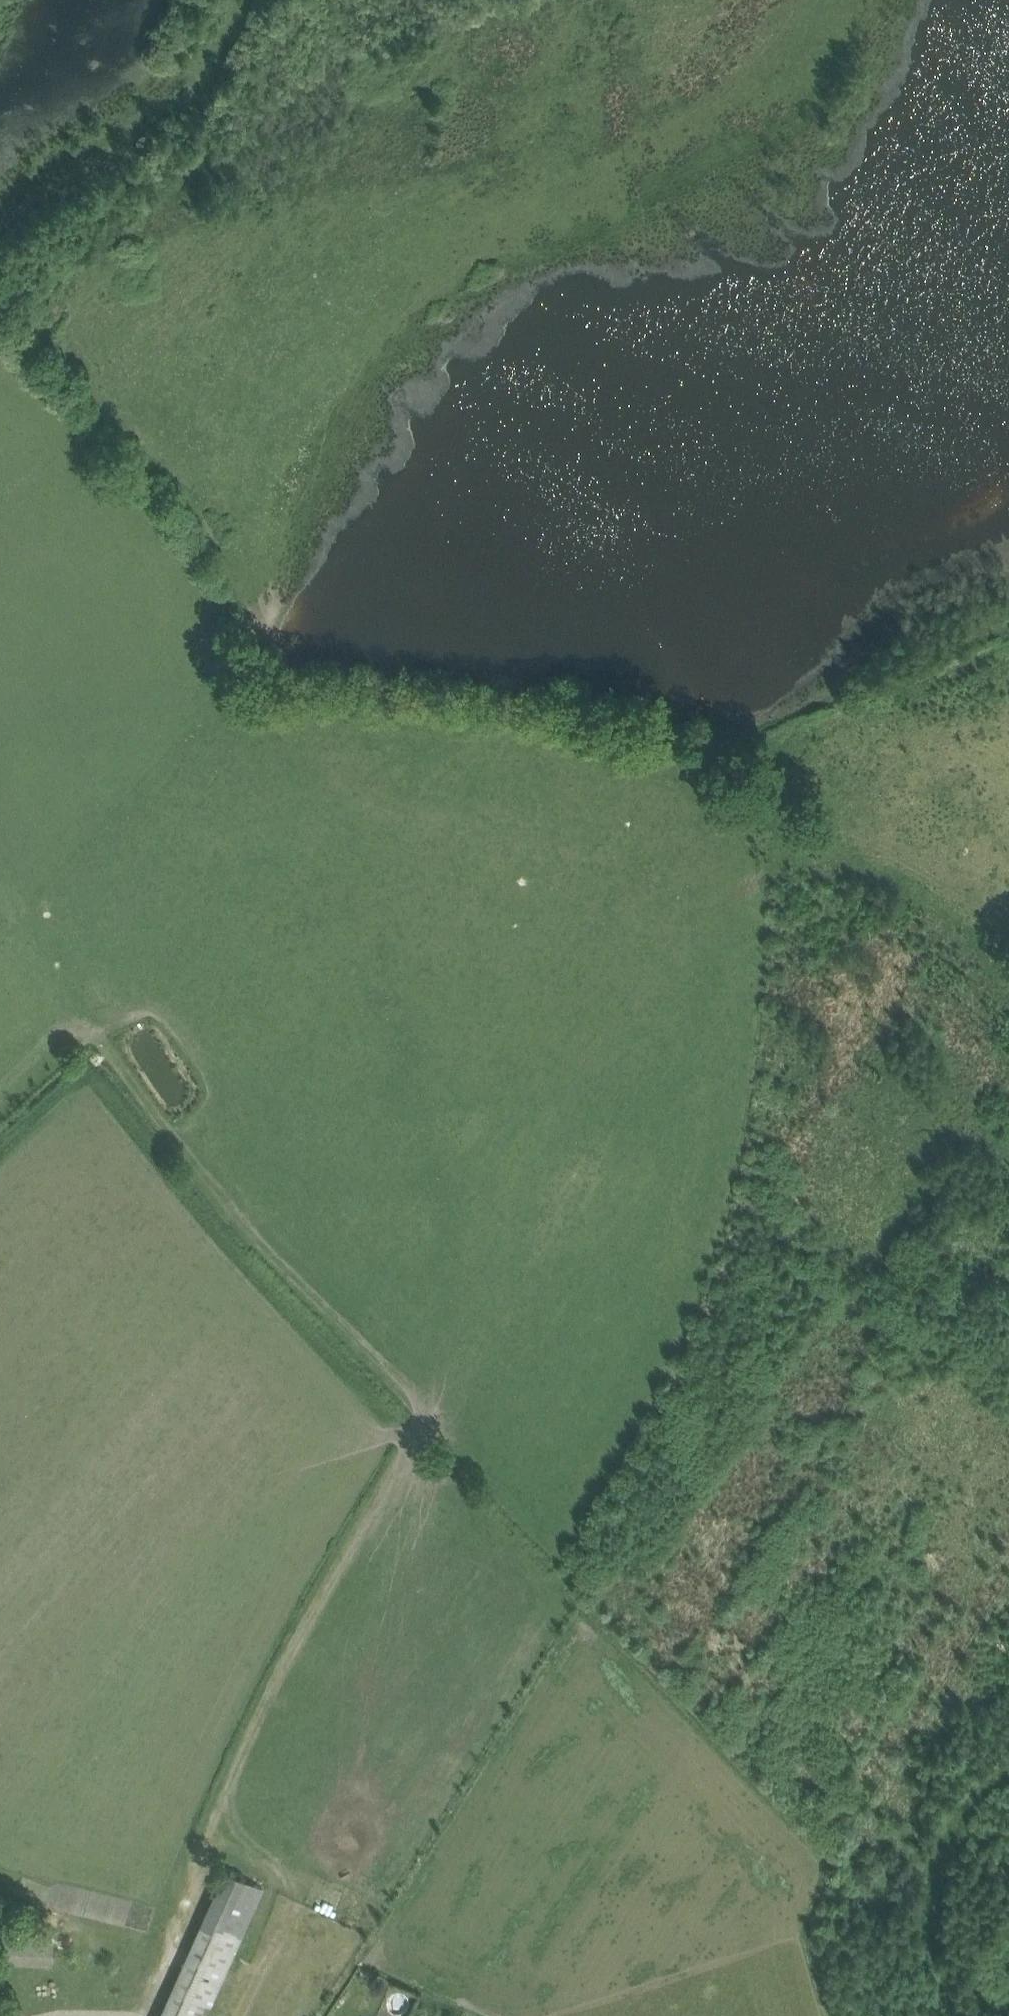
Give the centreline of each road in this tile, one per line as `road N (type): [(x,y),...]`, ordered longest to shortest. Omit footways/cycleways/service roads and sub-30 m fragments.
road 1 (track): [(241,2015),(291,1897),(281,1869),(236,1826),(236,1771),(294,1650),(414,1463),(430,1419)]
road 2 (track): [(954,2015),(932,1931),(947,1844),(978,1789),(1008,1771)]

